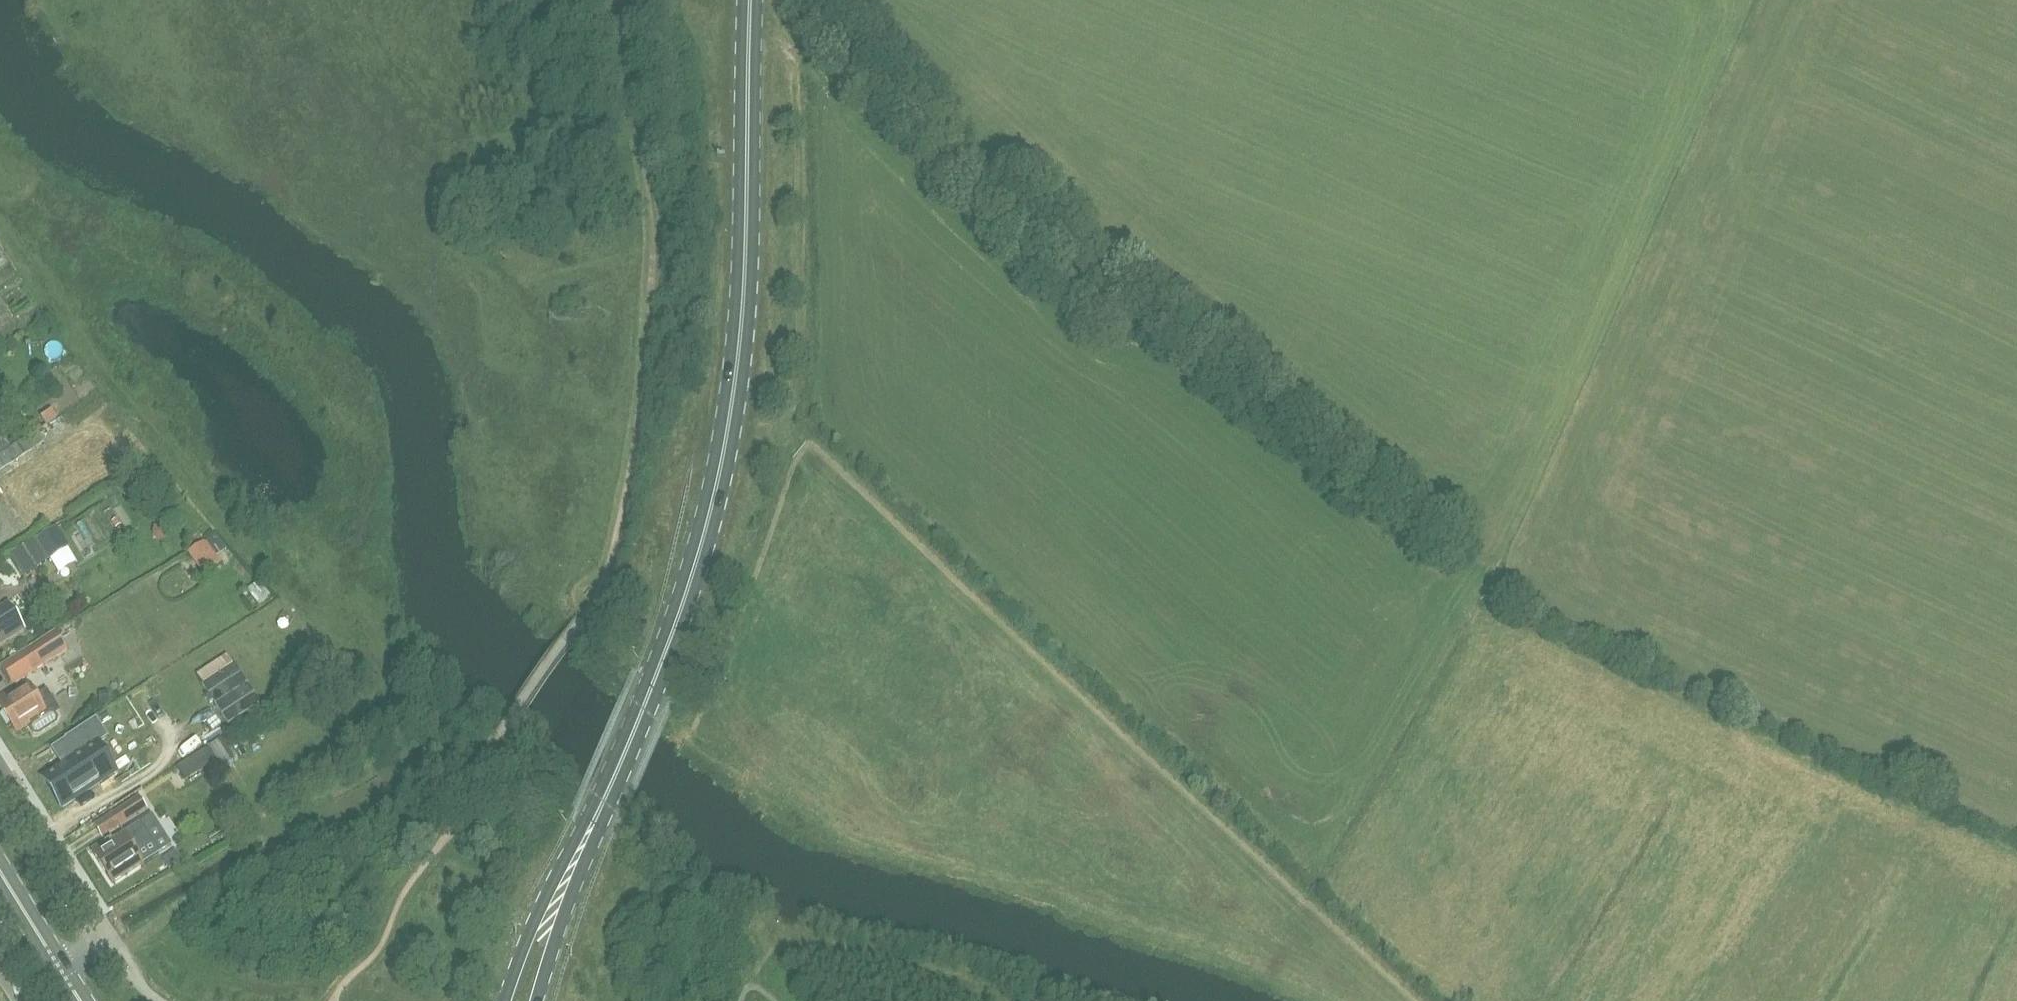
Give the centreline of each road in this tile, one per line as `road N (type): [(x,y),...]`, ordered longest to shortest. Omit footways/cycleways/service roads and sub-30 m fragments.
road 1 (primary): [(580,853),(684,602),(723,453),(744,283),(752,0)]
road 2 (residential): [(112,938),(0,766)]
road 3 (primary): [(580,853),(540,911),(505,1000)]
road 4 (primary): [(538,1000),(580,853)]

